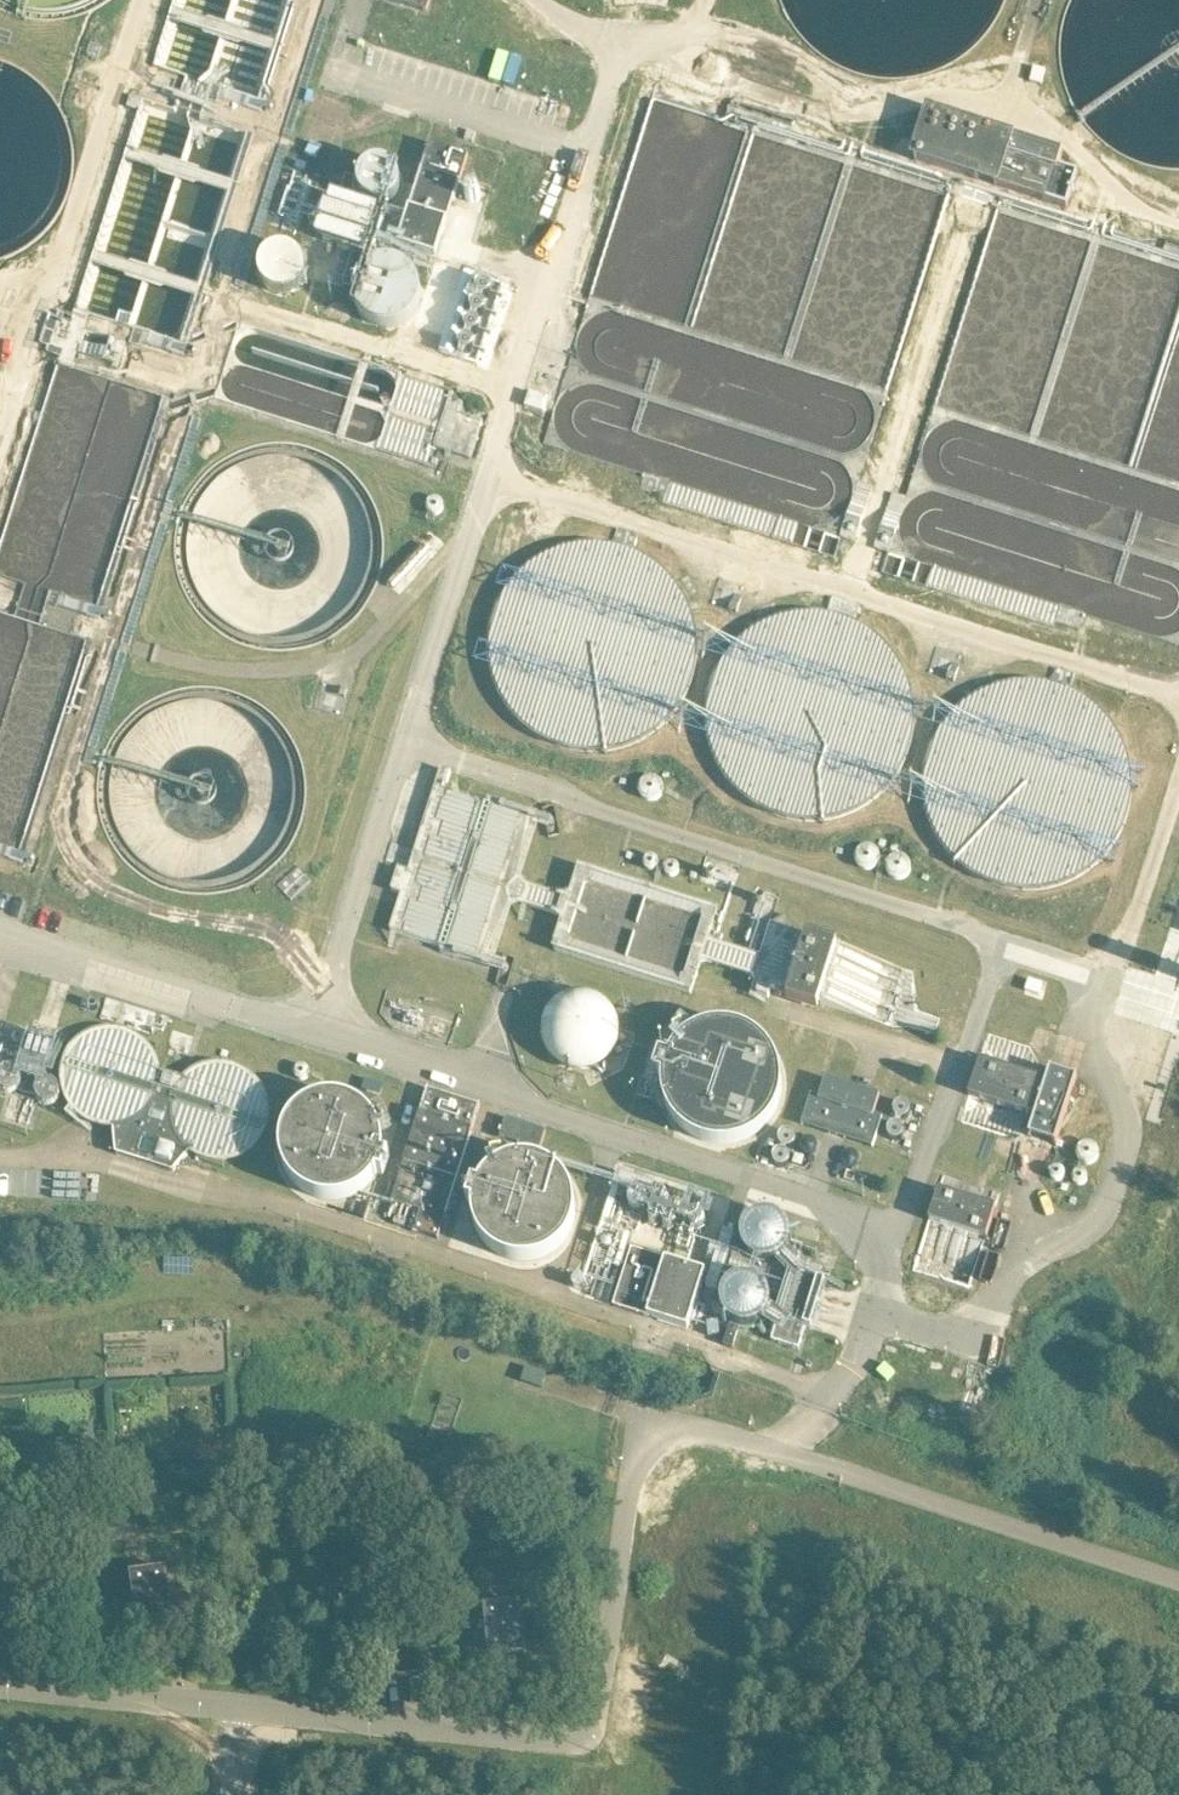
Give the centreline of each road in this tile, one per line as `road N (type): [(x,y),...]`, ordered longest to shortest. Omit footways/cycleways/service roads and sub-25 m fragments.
road 1 (unclassified): [(0,1685),(556,1739),(588,1730),(600,1709),(631,1471),(646,1439),(666,1429),(734,1439),(1178,1580)]

